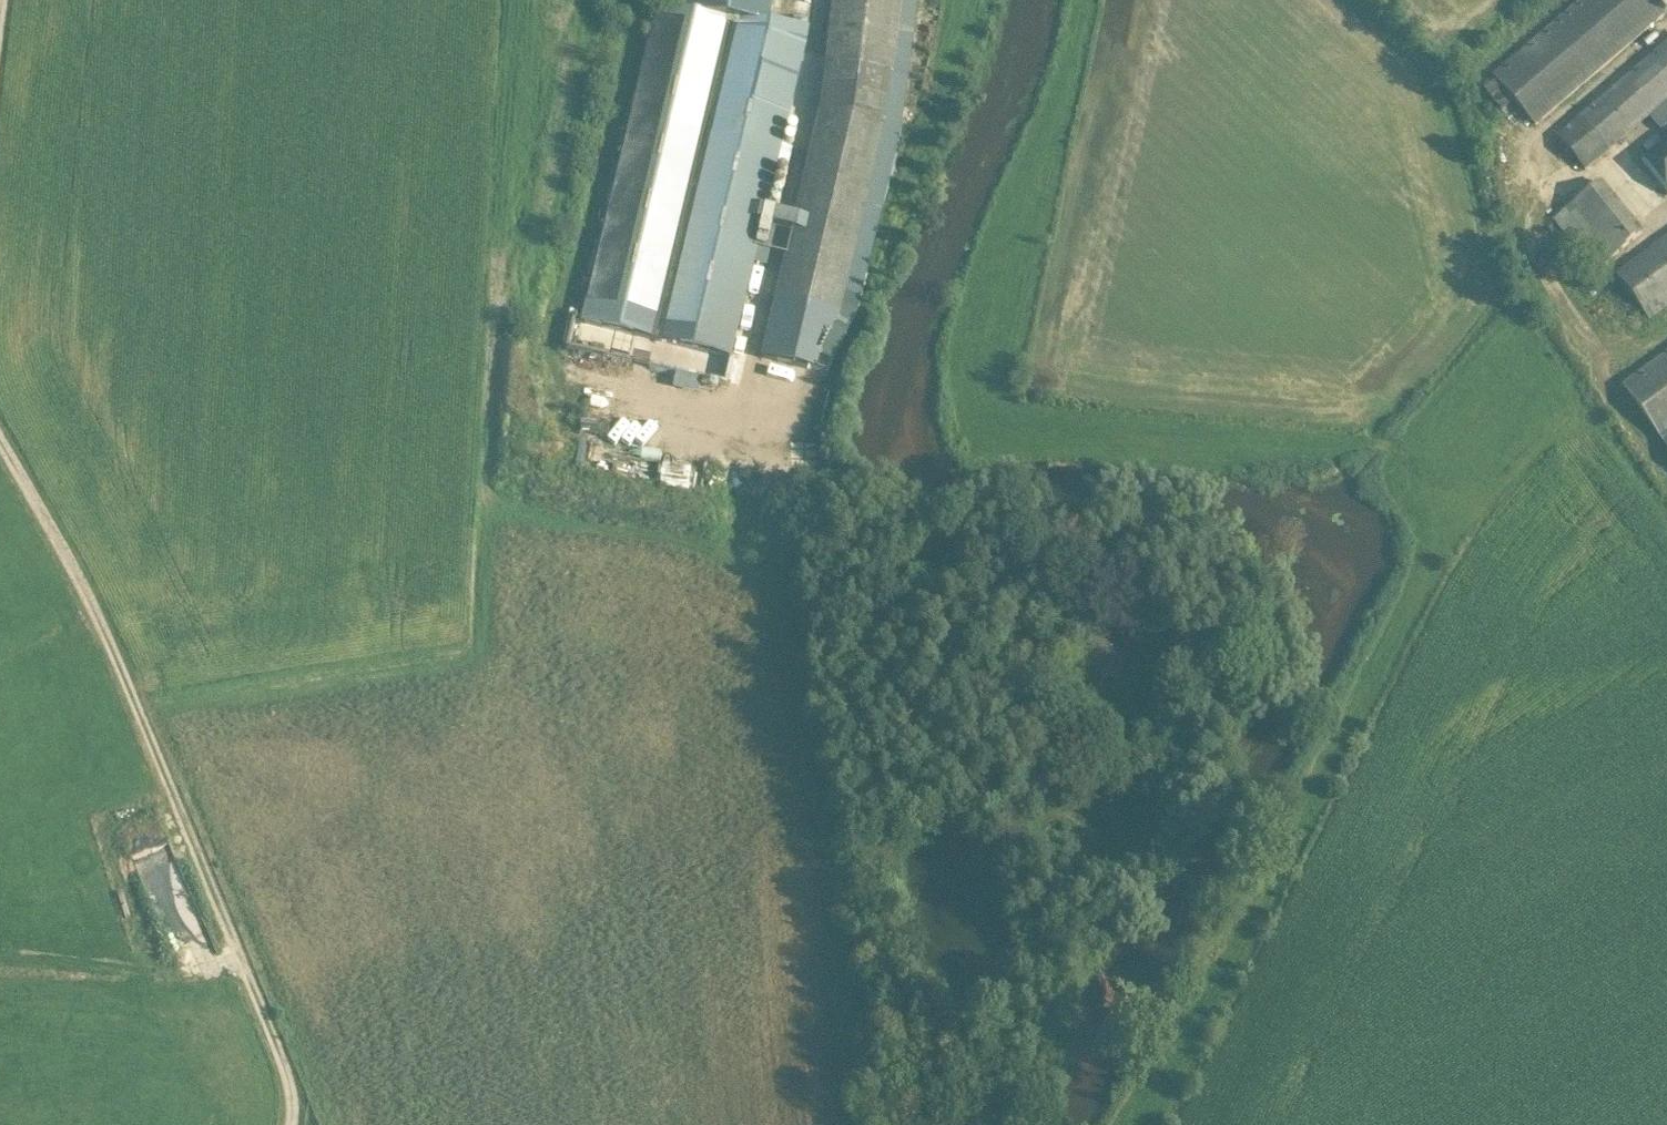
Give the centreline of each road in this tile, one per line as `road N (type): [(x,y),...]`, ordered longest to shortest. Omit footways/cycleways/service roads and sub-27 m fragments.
road 1 (track): [(0,451),(118,656),(189,811),(290,1085),(291,1124)]

